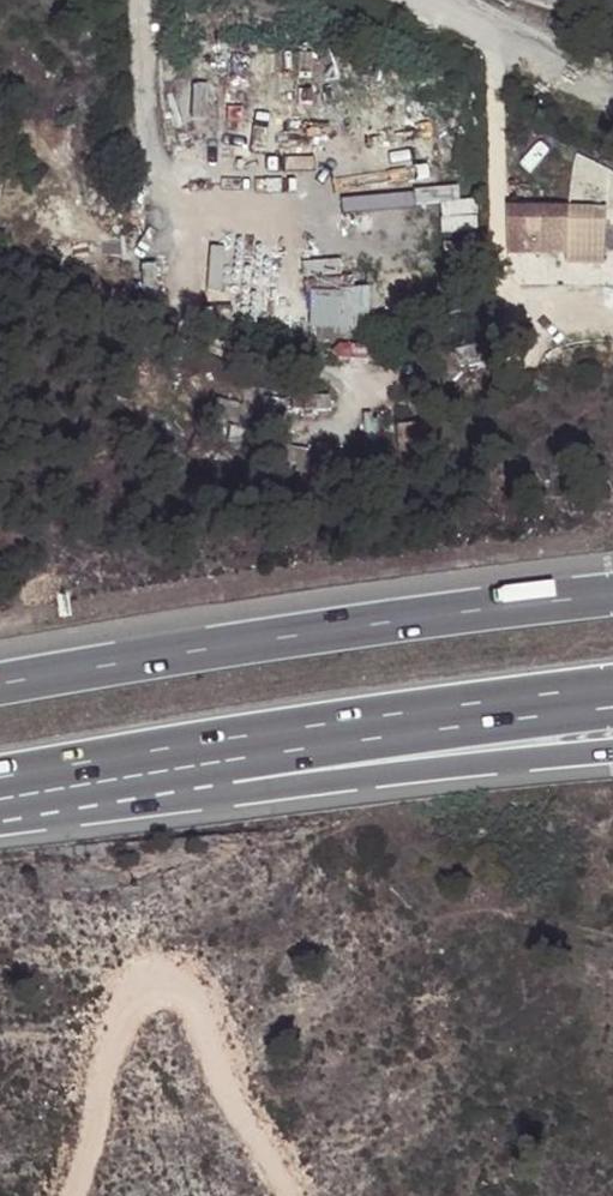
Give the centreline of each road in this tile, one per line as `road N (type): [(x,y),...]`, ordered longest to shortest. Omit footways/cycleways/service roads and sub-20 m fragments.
road 1 (motorway): [(0,792),(612,699)]
road 2 (motorway): [(612,598),(0,676)]
road 3 (motorway): [(0,805),(612,751)]
road 4 (track): [(283,1195),(217,1076),(189,989),(161,980),(138,993),(119,1026),(80,1195)]

